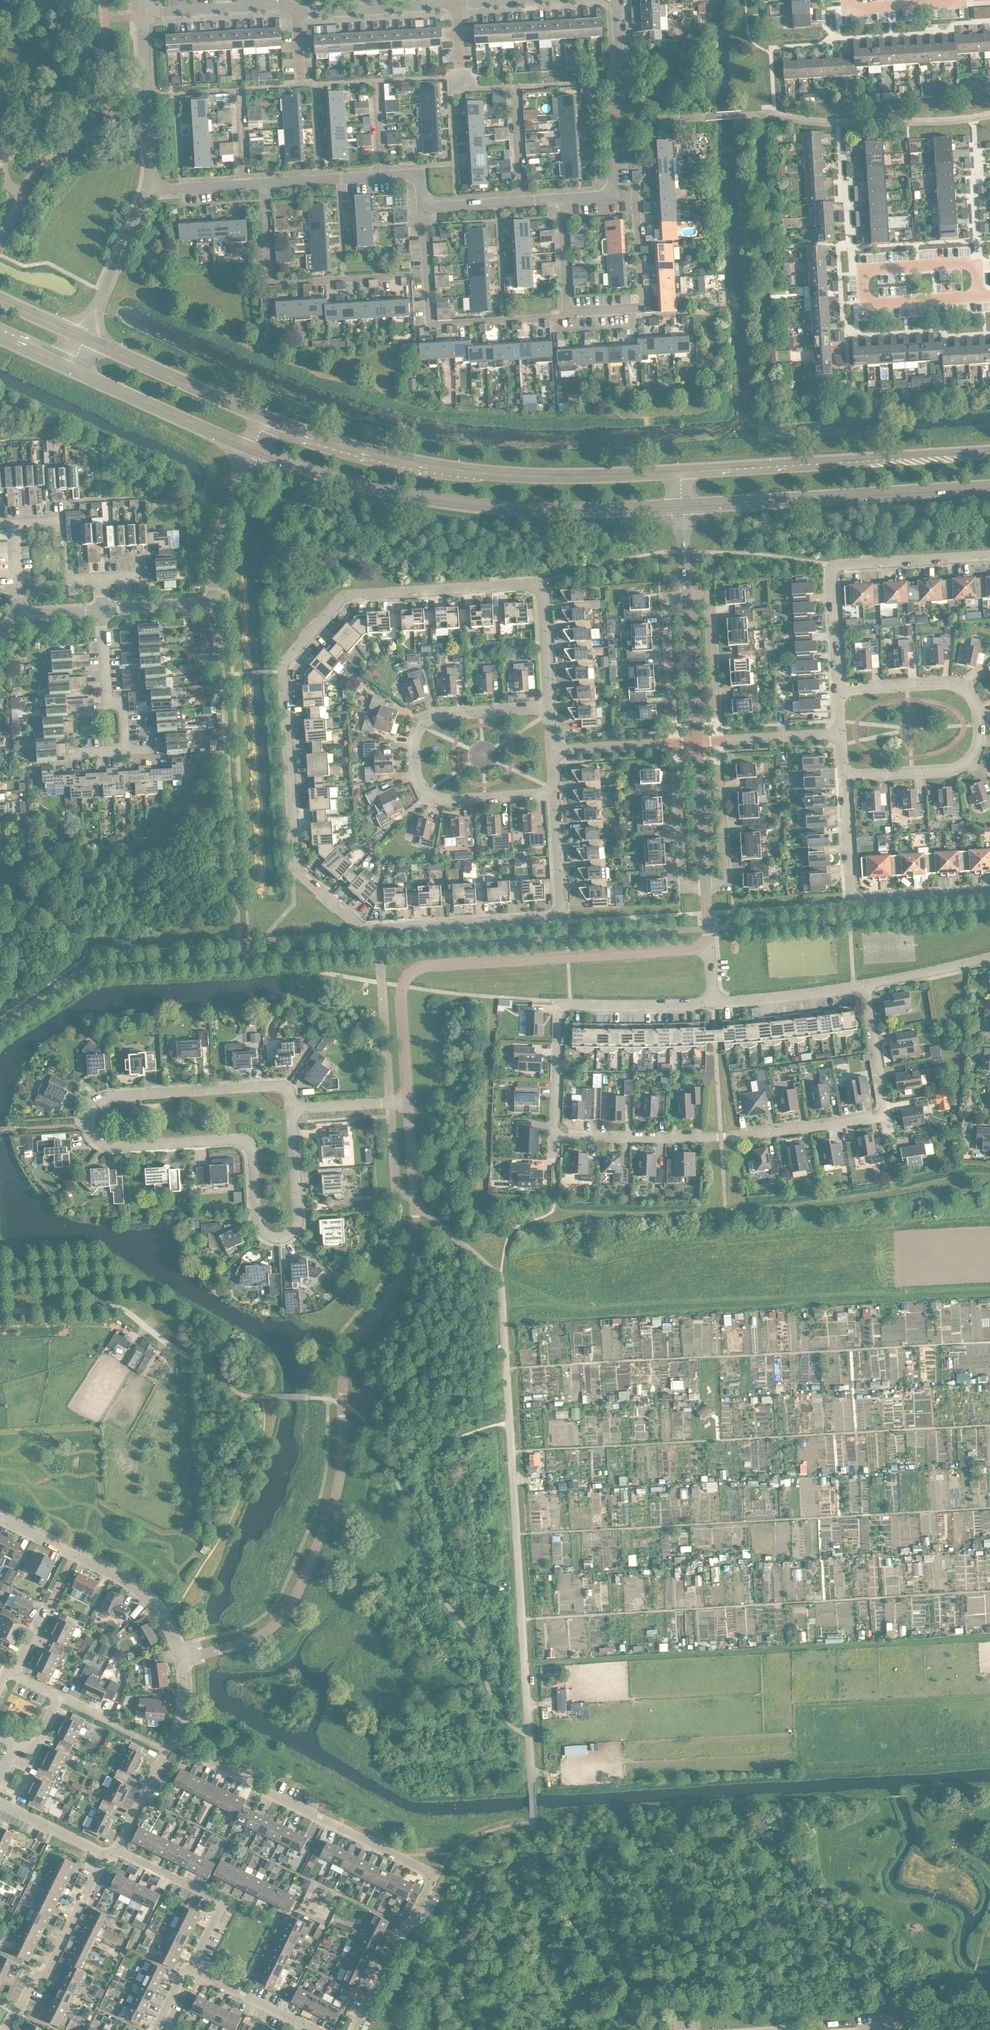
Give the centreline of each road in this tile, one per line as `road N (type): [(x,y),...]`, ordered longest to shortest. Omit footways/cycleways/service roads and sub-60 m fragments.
road 1 (residential): [(556,794),(558,918),(380,931),(363,927),(298,872),(285,668),(344,599),(534,586),(544,592),(550,710)]
road 2 (residential): [(293,1111),(299,1216),(299,1233),(287,1241),(268,1242),(258,1232),(251,1146),(111,1149),(94,1141),(90,1126),(94,1107),(114,1096),(290,1092)]
road 3 (residential): [(533,1782),(501,1280),(417,1204)]
road 4 (unclassified): [(183,1659),(272,1631),(302,1587),(340,1486),(345,1369),(356,1339),(402,1275),(417,1204)]
road 5 (residential): [(357,2029),(431,1880),(424,1868),(173,1743)]
road 6 (secondary): [(253,449),(362,483),(479,506),(685,503)]
road 7 (unclassified): [(411,1104),(405,988),(423,966),(712,950)]
road 8 (secondary): [(684,471),(511,473),(429,464),(357,450),(264,415)]
road 9 (residential): [(839,691),(962,684),(984,726),(963,769),(845,778)]
road 10 (residential): [(550,710),(431,718),(419,730),(416,771),(422,788),(447,803),(556,794)]
road 11 (residential): [(557,1139),(722,1138),(887,1117)]
road 12 (secondary): [(989,454),(684,471)]
road 13 (secondary): [(685,503),(989,486)]
road 14 (residential): [(714,1004),(561,1012),(557,1139)]
road 15 (residential): [(839,691),(838,568),(989,558)]
road 16 (residential): [(977,294),(857,301),(855,270),(975,263)]
road 17 (residential): [(100,607),(215,597),(215,551),(253,449)]
road 18 (residential): [(989,896),(861,903),(853,893),(845,778)]
road 19 (residential): [(426,271),(270,281),(263,182)]
road 20 (residential): [(183,1659),(142,1595),(0,1517)]
road 21 (residential): [(569,315),(640,311),(635,197),(609,193)]
road 22 (secondary): [(70,366),(253,449)]
road 23 (unclassified): [(6,2029),(47,1972),(105,1855)]
road 24 (secondary): [(264,415),(85,337)]
road 25 (residential): [(609,193),(615,184),(616,0)]
road 26 (residential): [(426,271),(430,324),(569,315)]
road 27 (residential): [(192,1968),(221,1908),(117,1854)]
road 28 (residential): [(151,189),(141,15)]
road 29 (residential): [(677,745),(686,889),(709,888)]
road 30 (residential): [(720,742),(710,599),(689,599)]
road 31 (residential): [(689,599),(669,601),(677,745)]
road 32 (residential): [(709,888),(728,887),(720,742)]
road 33 (residential): [(85,337),(151,189)]
road 34 (residential): [(868,987),(714,1004)]
road 35 (residential): [(125,752),(120,707),(107,697),(100,607)]
road 36 (residential): [(699,743),(709,888)]
road 37 (residential): [(689,599),(699,743)]
road 38 (residential): [(887,1117),(868,987)]
road 39 (residential): [(835,0),(836,7),(954,0)]
road 40 (residential): [(989,958),(868,987)]
road 41 (unclassified): [(117,1854),(173,1743)]
road 42 (residential): [(677,745),(554,754)]
road 43 (residential): [(841,734),(720,742)]

